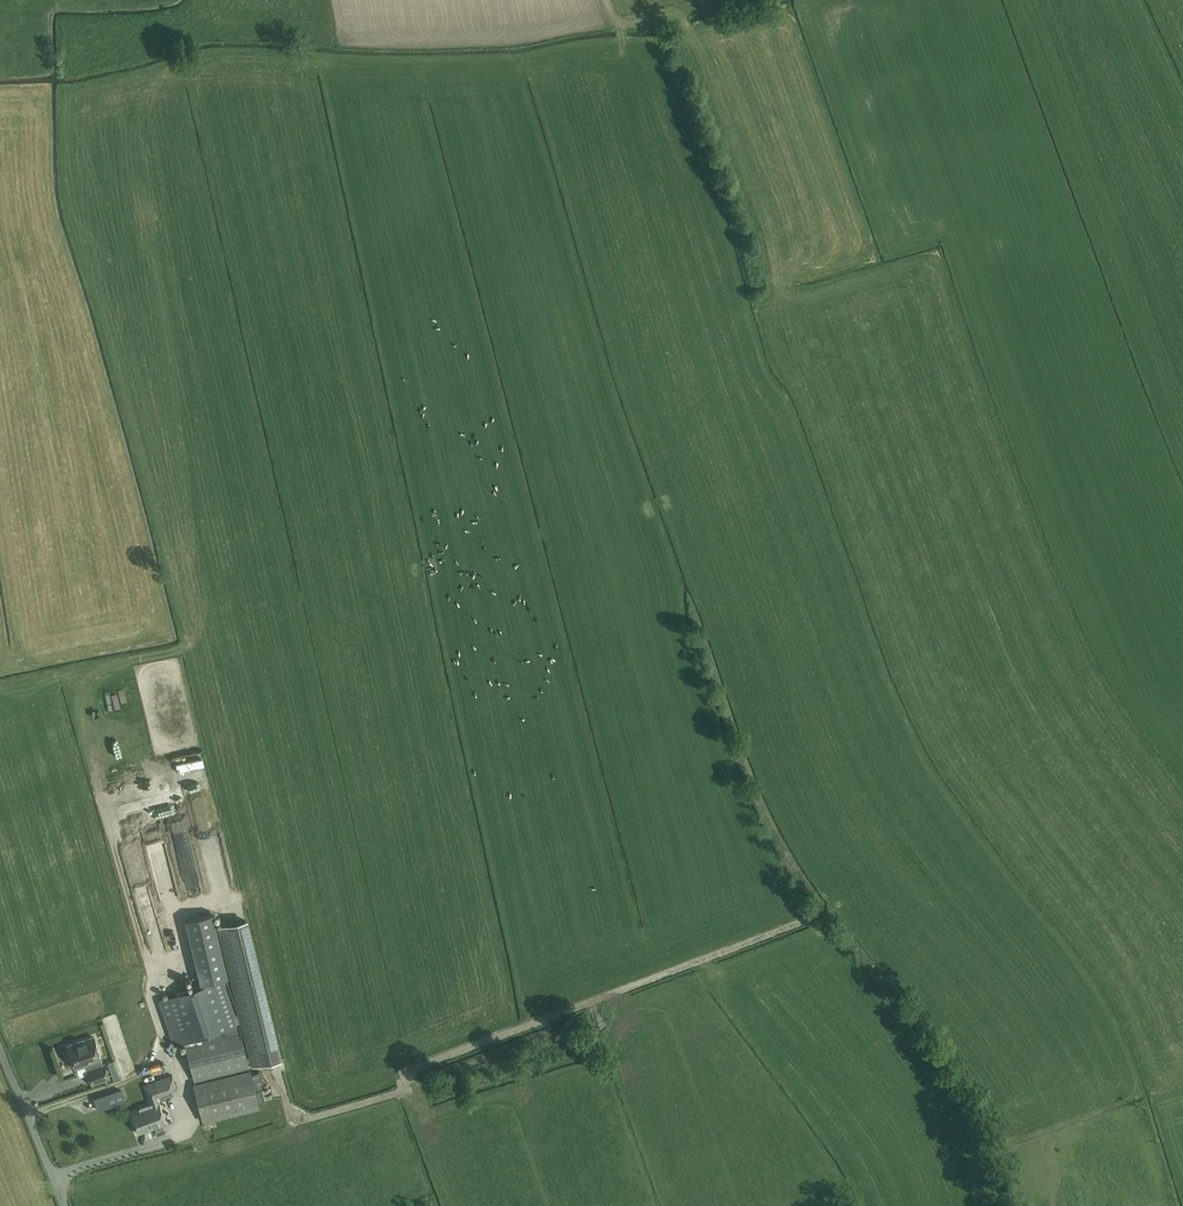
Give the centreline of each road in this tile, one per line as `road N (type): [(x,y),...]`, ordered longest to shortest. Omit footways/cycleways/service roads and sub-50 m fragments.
road 1 (unclassified): [(65,1205),(0,1046)]

